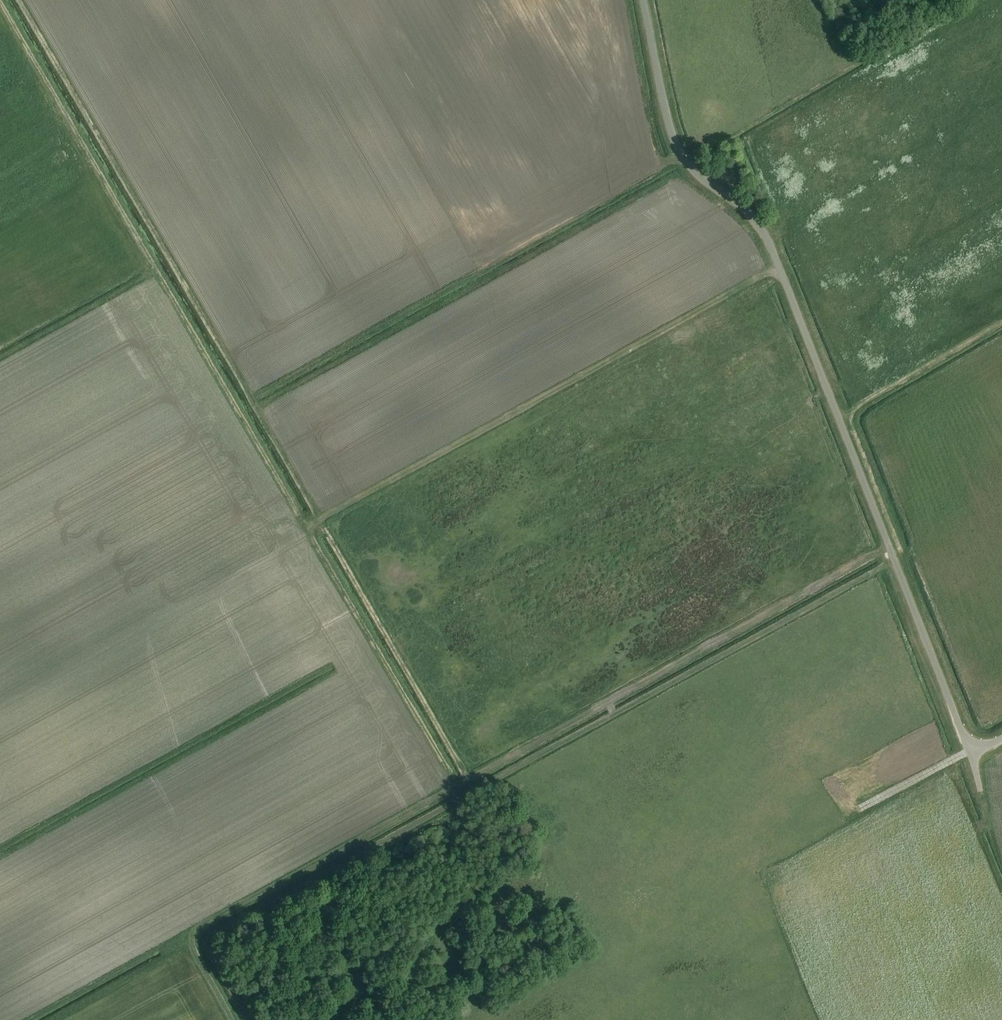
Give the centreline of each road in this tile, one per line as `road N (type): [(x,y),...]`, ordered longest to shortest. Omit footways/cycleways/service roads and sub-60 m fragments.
road 1 (track): [(14,0),(469,778),(889,547)]
road 2 (track): [(247,1019),(207,936),(894,561)]
road 3 (unclassified): [(1001,739),(979,747),(962,735),(768,242),(678,149),(643,0)]
road 4 (track): [(319,522),(779,268)]
road 5 (track): [(838,418),(1001,323)]

